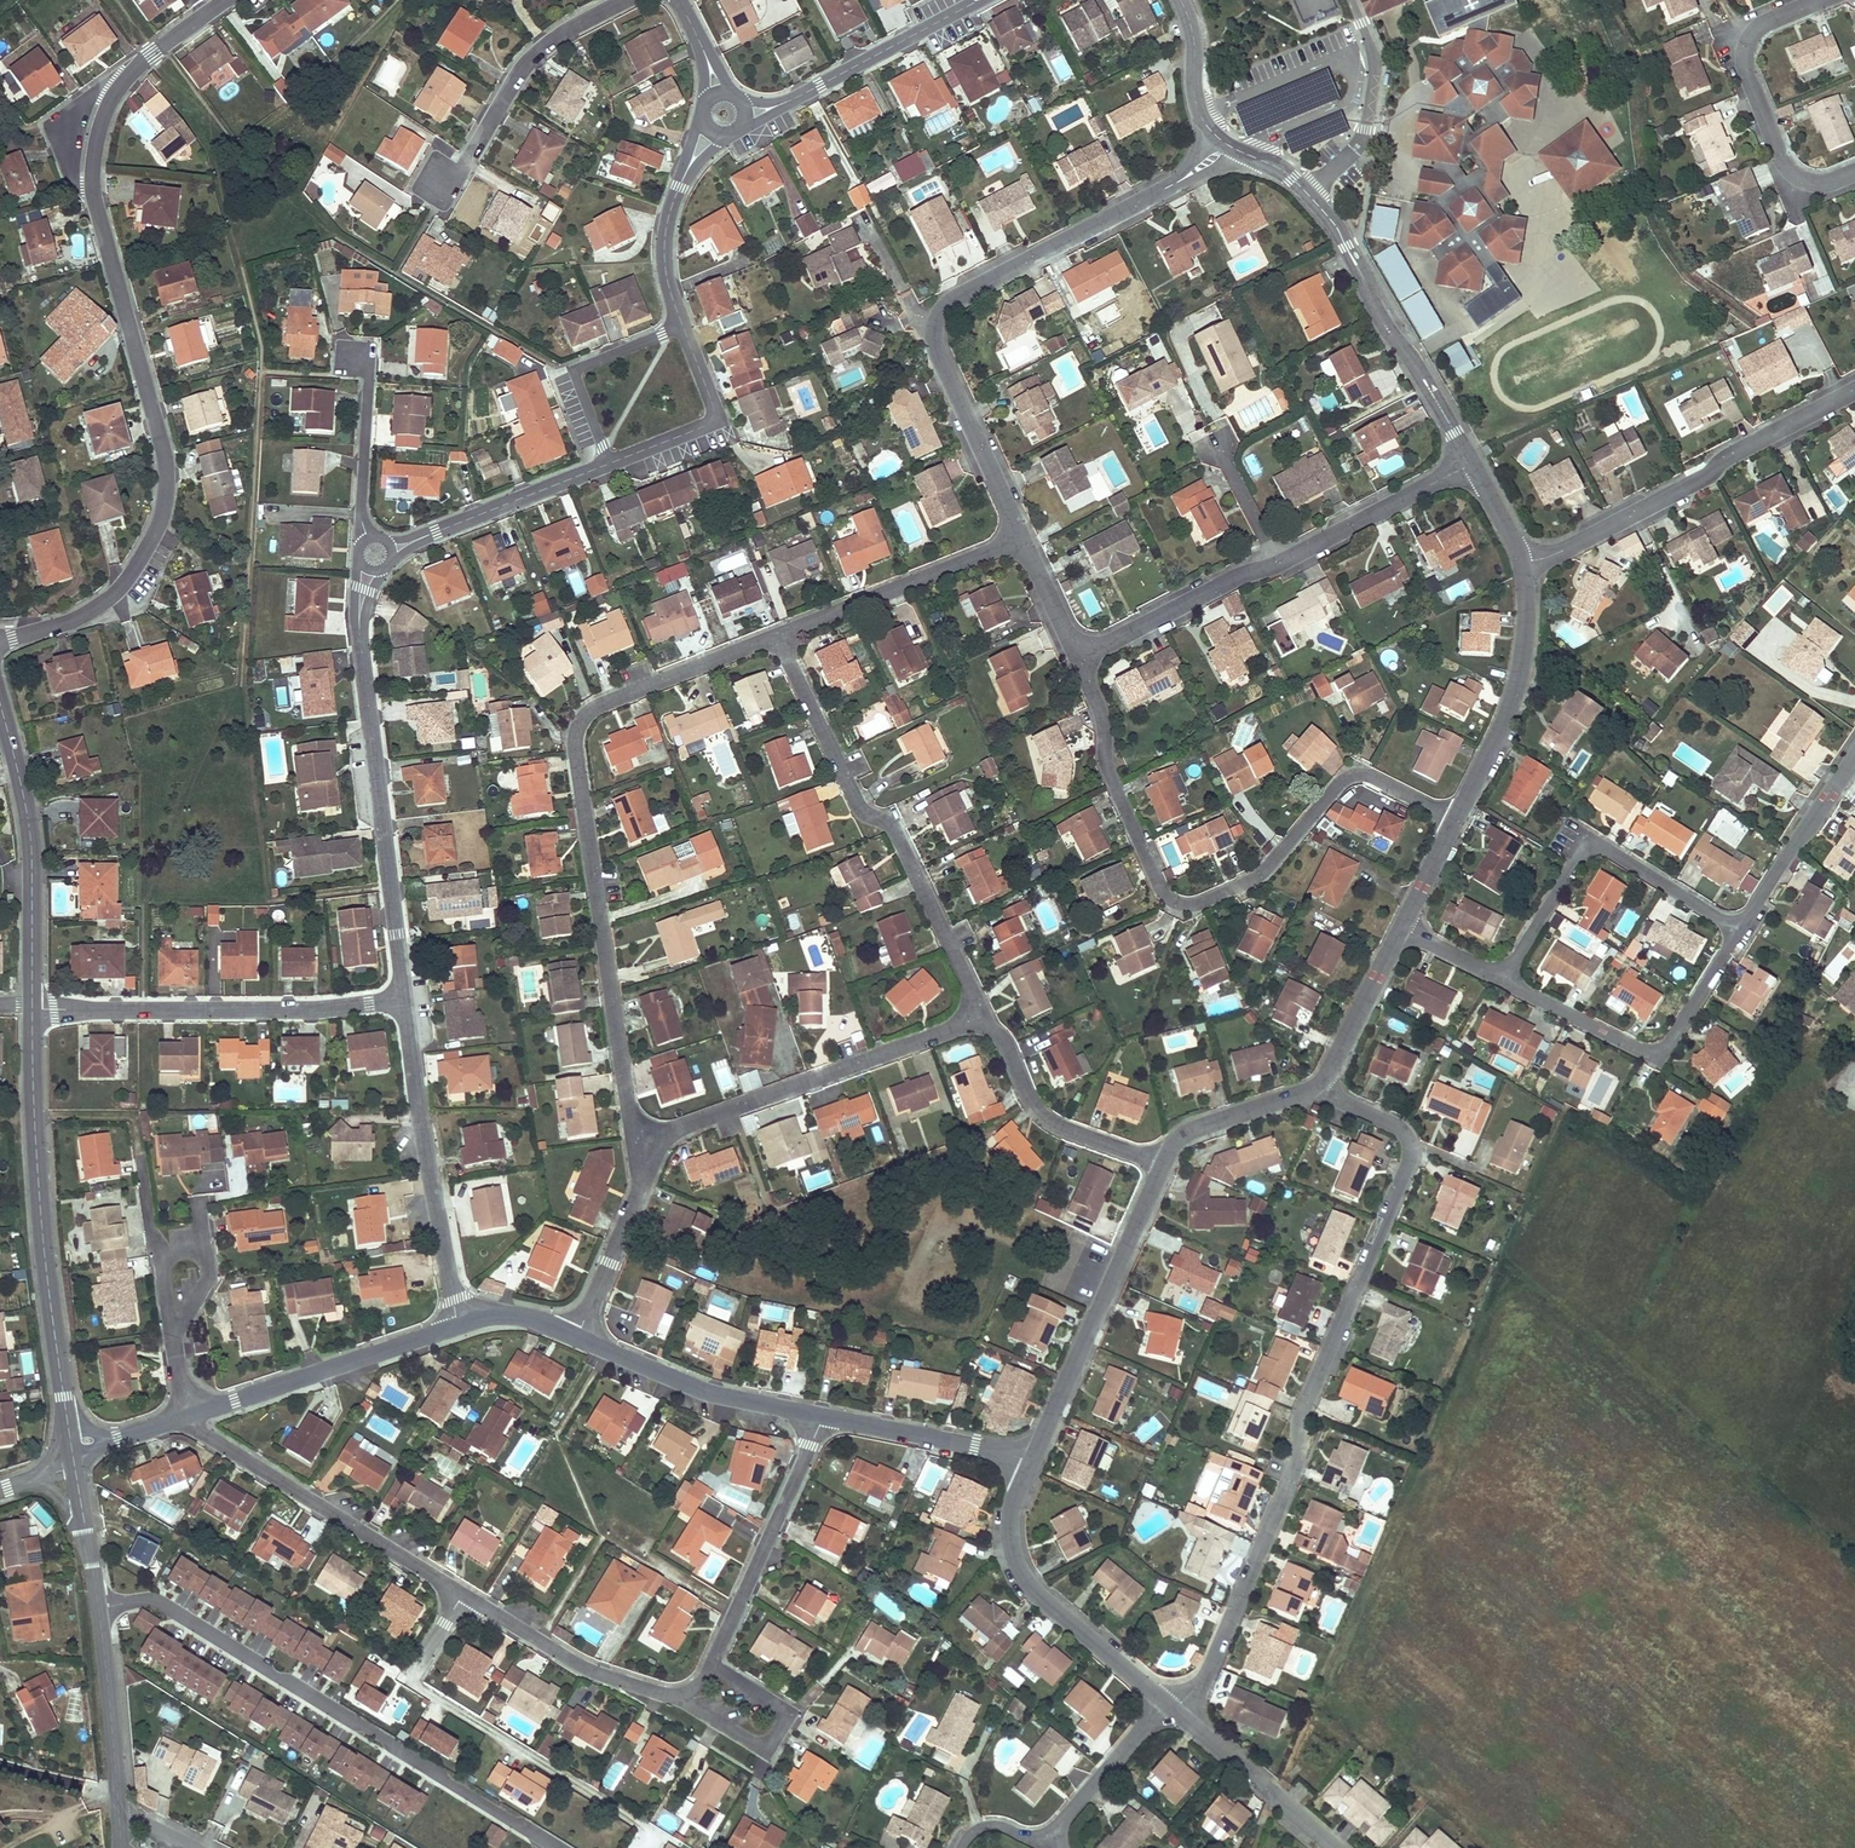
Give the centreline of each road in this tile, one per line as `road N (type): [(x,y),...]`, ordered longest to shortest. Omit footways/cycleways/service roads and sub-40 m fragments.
road 1 (residential): [(1320,1083),(1401,1128),(1411,1159),(1302,1414),(1289,1481),(1207,1674),(1171,1705)]
road 2 (residential): [(635,1143),(577,732),(584,717),(609,701),(779,636)]
road 3 (residential): [(1078,656),(1100,709),(1113,781),(1175,901),(1199,903),(1262,873),(1348,779),(1377,780),(1456,820)]
road 4 (residential): [(1227,148),(1135,206),(958,296),(936,323),(940,356),(1022,533)]
road 5 (residential): [(0,641),(105,602),(143,557),(163,511),(163,444),(94,197)]
road 6 (residential): [(99,1607),(154,1599),(560,1847)]
road 7 (tertiary): [(34,1007),(47,1265),(71,1445)]
road 8 (residential): [(1078,656),(1308,550),(1471,462)]
road 9 (residential): [(779,636),(857,803),(897,832),(982,1012)]
road 10 (residential): [(1227,148),(1292,178),(1331,219),(1471,462)]
road 11 (residential): [(34,1007),(320,1010),(405,1001)]
road 12 (residential): [(635,1143),(982,1012)]
road 13 (residential): [(1854,392),(1654,504),(1528,564)]
road 14 (residential): [(405,1001),(361,639)]
road 15 (residential): [(460,1327),(405,1001)]
road 16 (residential): [(463,1595),(203,1435),(186,1417)]
road 17 (residential): [(1504,977),(1591,846),(1743,927)]
road 18 (residential): [(1164,1163),(1032,1462)]
road 19 (residential): [(1504,977),(1658,1052),(1673,1043),(1743,927)]
road 20 (residential): [(1032,1462),(1011,1527),(1026,1581),(1171,1705)]
road 21 (residential): [(436,533),(710,425),(715,410)]
road 22 (tertiary): [(0,701),(30,835),(34,1007)]
road 23 (residential): [(711,131),(680,187),(664,252),(669,286),(715,410)]
road 24 (residential): [(1854,173),(1822,184),(1792,172),(1745,56),(1760,25),(1821,0)]
road 25 (residential): [(186,1417),(460,1327)]
road 26 (residential): [(1528,564),(1522,668),(1498,737),(1456,820)]
road 27 (residential): [(441,183),(464,166),(533,57),(628,0)]
road 28 (residential): [(820,1416),(714,1662)]
road 29 (residential): [(779,636),(1022,533)]
road 30 (residential): [(745,114),(784,104),(980,0)]
road 31 (residential): [(579,1338),(698,1390),(820,1416)]
road 32 (residential): [(690,1704),(596,1673),(463,1595)]
road 33 (residential): [(982,1012),(1013,1050),(1031,1100),(1067,1127),(1164,1163)]
road 34 (residential): [(820,1416),(1032,1462)]
road 35 (residential): [(690,1704),(766,1745),(788,1717),(782,1705),(714,1662)]
road 36 (residential): [(579,1338),(638,1195),(635,1143)]
road 37 (tertiary): [(99,1607),(119,1809)]
road 38 (residential): [(1171,1705),(1042,1843)]
road 39 (residential): [(355,359),(369,379),(361,515),(369,538)]
road 40 (residential): [(1320,1083),(1201,1126),(1164,1163)]
road 41 (residential): [(1402,928),(1320,1083)]
road 42 (residential): [(1180,0),(1194,41),(1197,116),(1227,148)]
road 43 (residential): [(174,1341),(163,1266),(171,1250),(200,1251),(208,1277)]
road 44 (residential): [(94,197),(74,178),(69,133),(86,102),(123,83)]
road 45 (tertiary): [(74,1465),(99,1607)]
road 46 (residential): [(1022,533),(1078,656)]
road 47 (residential): [(123,83),(227,0)]
road 48 (residential): [(1171,1705),(1268,1789)]
road 49 (residential): [(460,1327),(511,1315),(579,1338)]
road 50 (residential): [(1456,820),(1402,928)]
road 51 (residential): [(94,197),(99,131),(123,83)]

